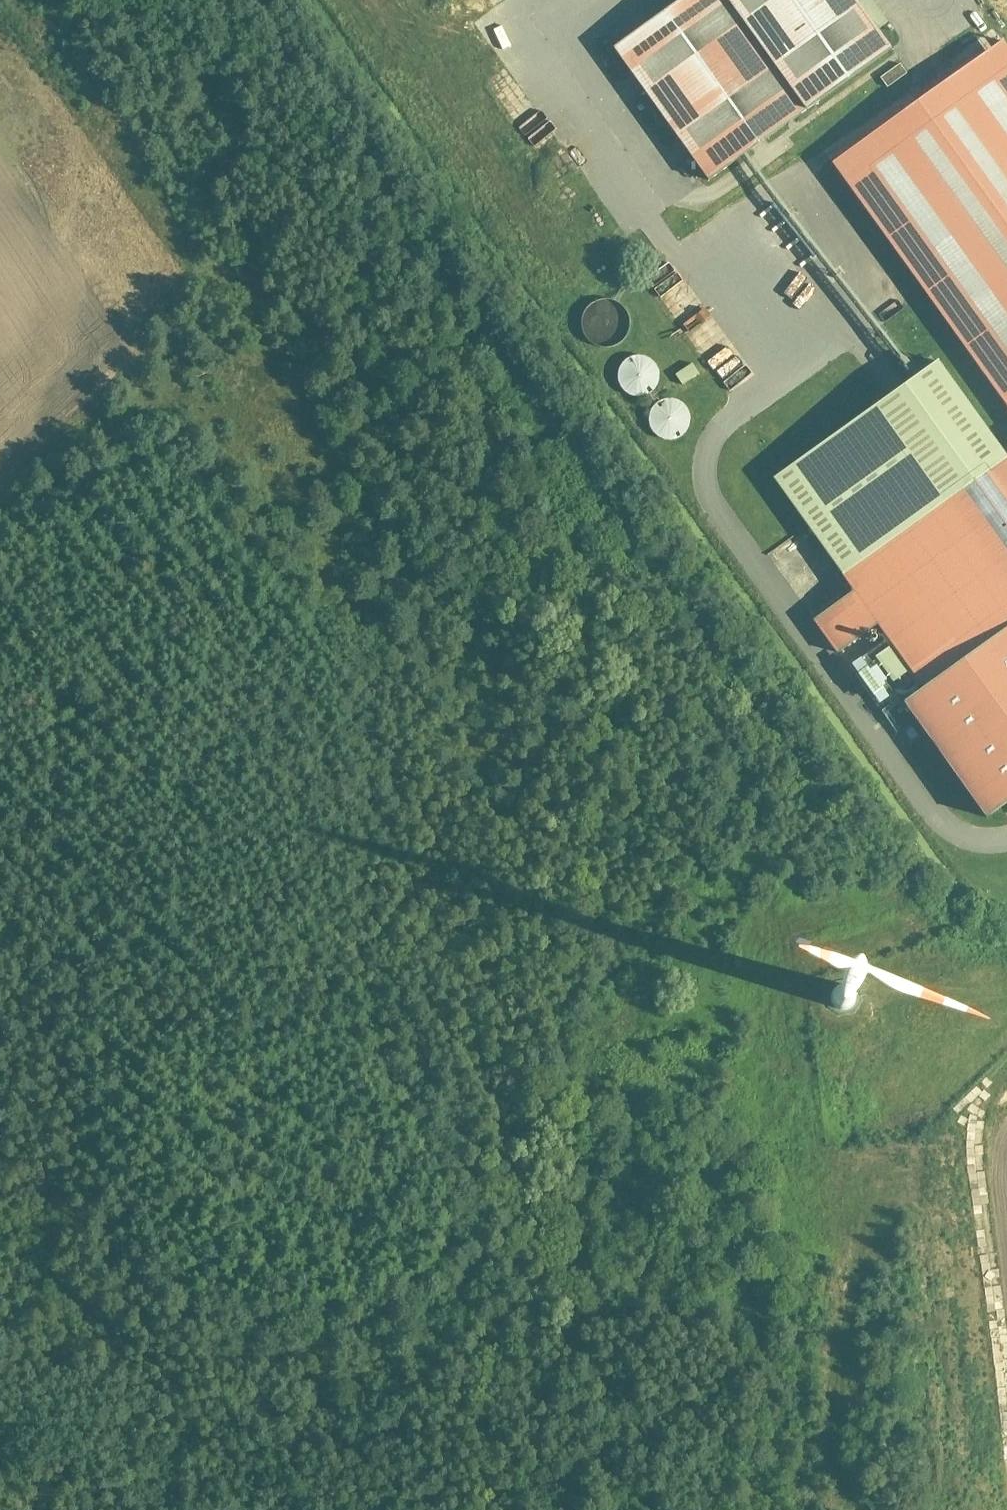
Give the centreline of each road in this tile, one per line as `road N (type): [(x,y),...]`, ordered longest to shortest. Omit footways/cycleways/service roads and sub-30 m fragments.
road 1 (track): [(0,358),(58,171),(0,29)]

